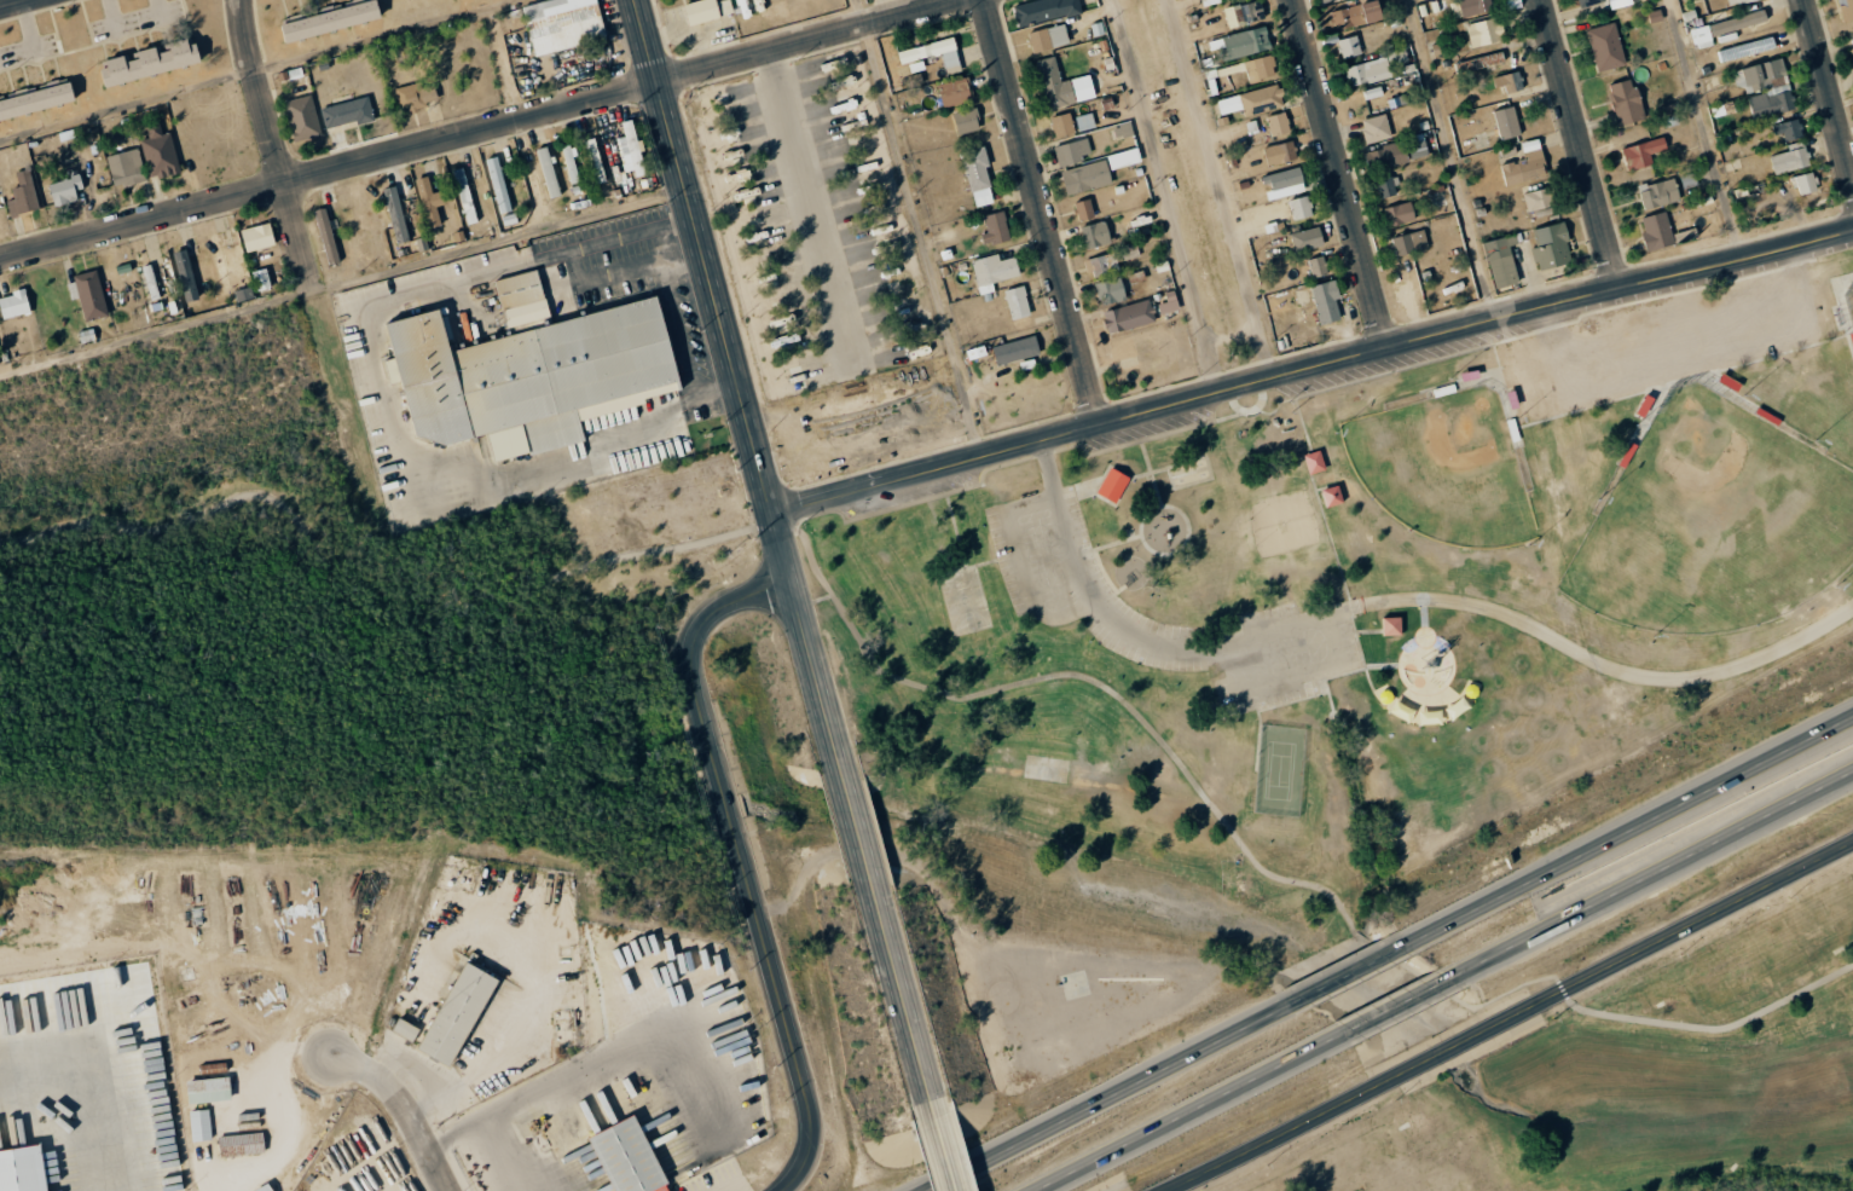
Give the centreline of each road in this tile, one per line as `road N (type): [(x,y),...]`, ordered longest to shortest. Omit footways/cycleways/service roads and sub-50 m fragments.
road 1 (secondary): [(1852,227),(772,514)]
road 2 (residential): [(964,0),(0,262)]
road 3 (secondary): [(640,0),(842,775)]
road 4 (secondary): [(1163,1190),(1852,842)]
road 5 (secondary): [(793,586),(729,614),(711,636),(699,678),(811,1105),(811,1151),(788,1190)]
road 6 (residential): [(248,0),(264,98),(380,534)]
road 7 (motorway): [(1852,714),(1405,944)]
road 8 (motorway): [(1459,972),(1852,768)]
road 9 (residential): [(983,0),(1098,427)]
road 10 (motorway): [(1296,999),(921,1190)]
road 11 (residential): [(1289,0),(1380,351)]
road 12 (motorway): [(1030,1190),(1345,1031)]
road 13 (residential): [(1538,0),(1614,288)]
road 14 (secondary): [(874,884),(940,1121)]
road 15 (residential): [(1804,0),(1852,179)]
road 16 (motorway): [(1345,1031),(1459,972)]
road 17 (motorway): [(1405,944),(1296,999)]

